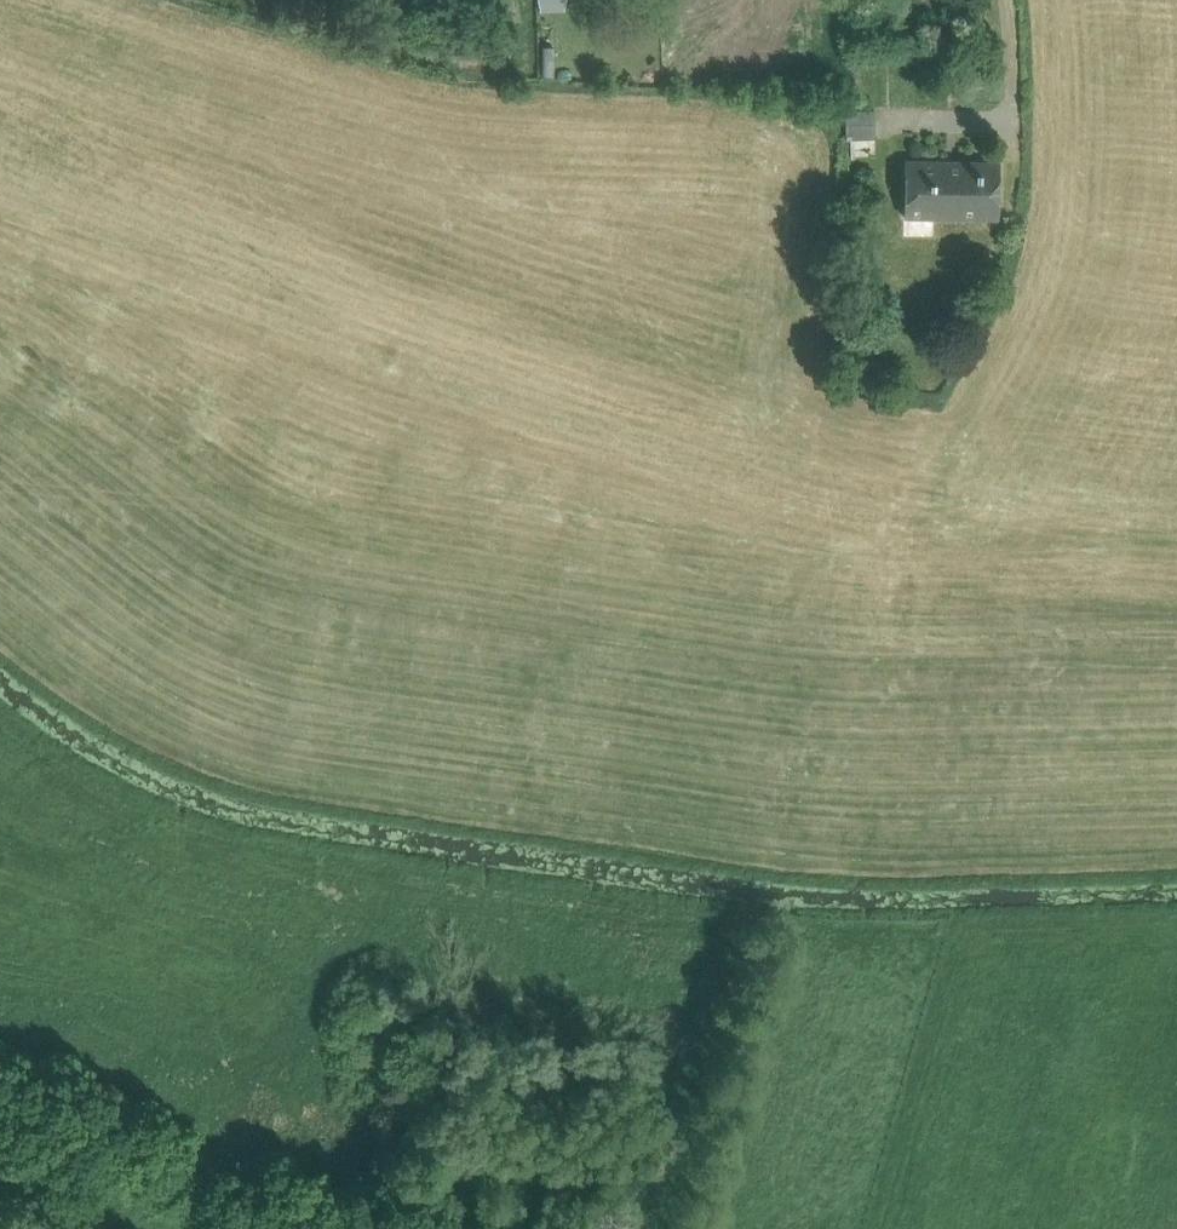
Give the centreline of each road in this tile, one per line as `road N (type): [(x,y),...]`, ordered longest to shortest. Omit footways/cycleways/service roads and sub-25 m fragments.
road 1 (track): [(737,1039),(681,1228)]
road 2 (track): [(1011,144),(1006,0)]

